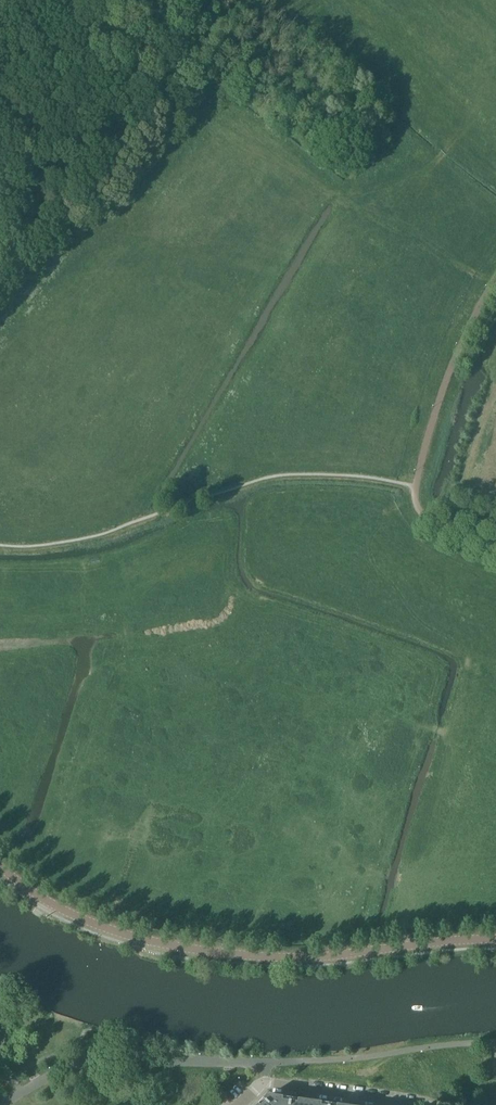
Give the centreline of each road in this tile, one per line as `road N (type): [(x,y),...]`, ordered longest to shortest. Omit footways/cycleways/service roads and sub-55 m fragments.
road 1 (tertiary): [(495,940),(292,958),(182,948),(54,907),(0,868)]
road 2 (residential): [(242,1104),(265,1084),(411,1104)]

